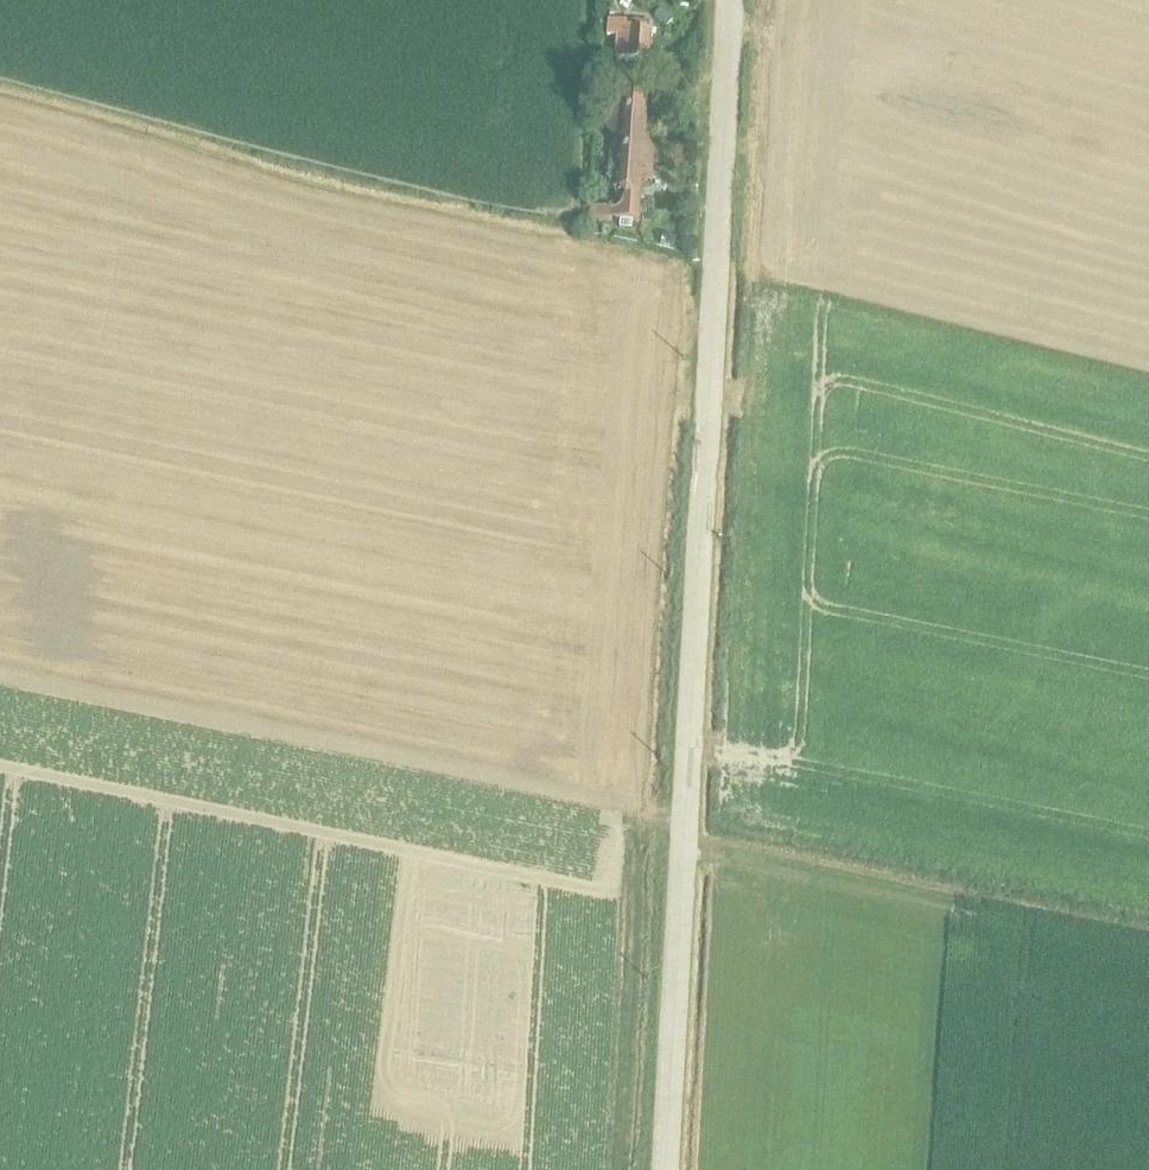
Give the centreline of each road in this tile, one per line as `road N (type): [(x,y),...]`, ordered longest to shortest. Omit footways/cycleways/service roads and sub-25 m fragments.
road 1 (unclassified): [(665,1169),(732,0)]

